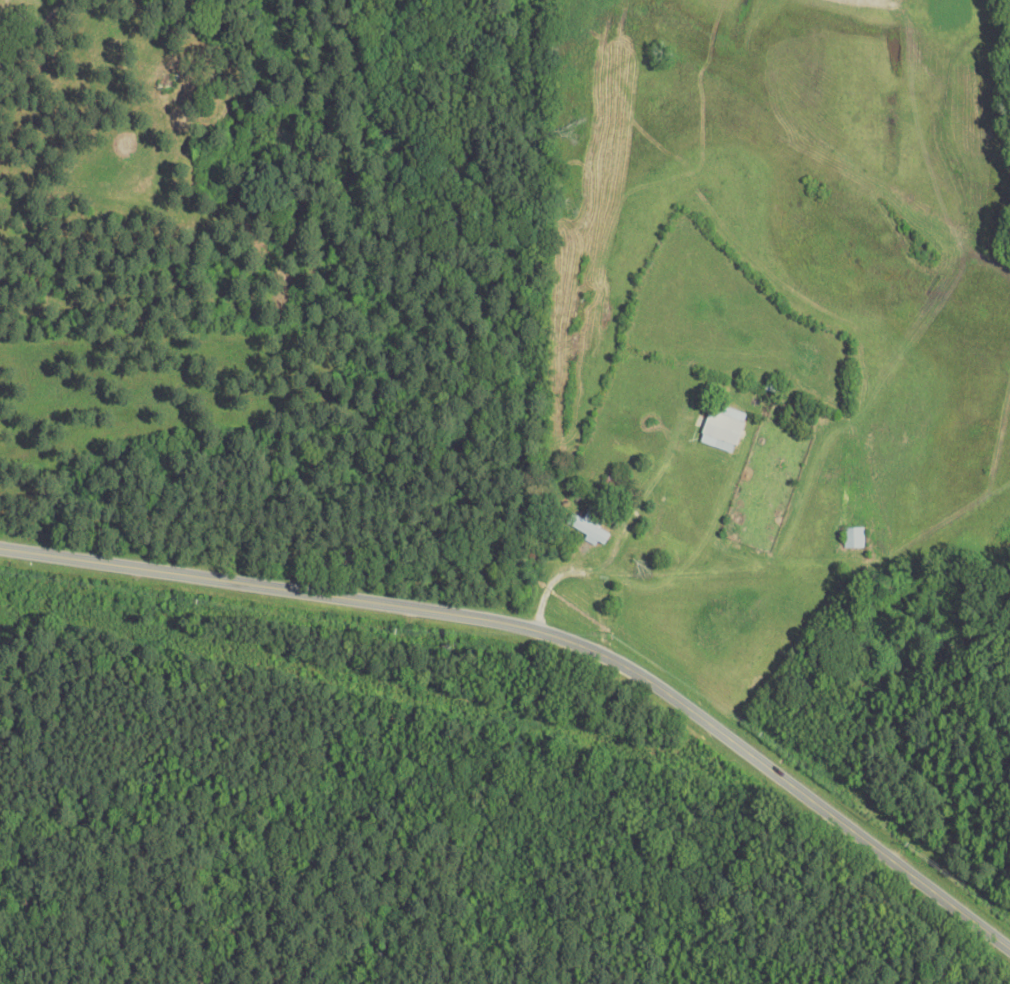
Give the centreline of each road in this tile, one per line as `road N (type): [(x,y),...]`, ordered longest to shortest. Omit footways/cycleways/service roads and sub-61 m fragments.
road 1 (tertiary): [(0,545),(571,638),(653,681),(1009,950)]

